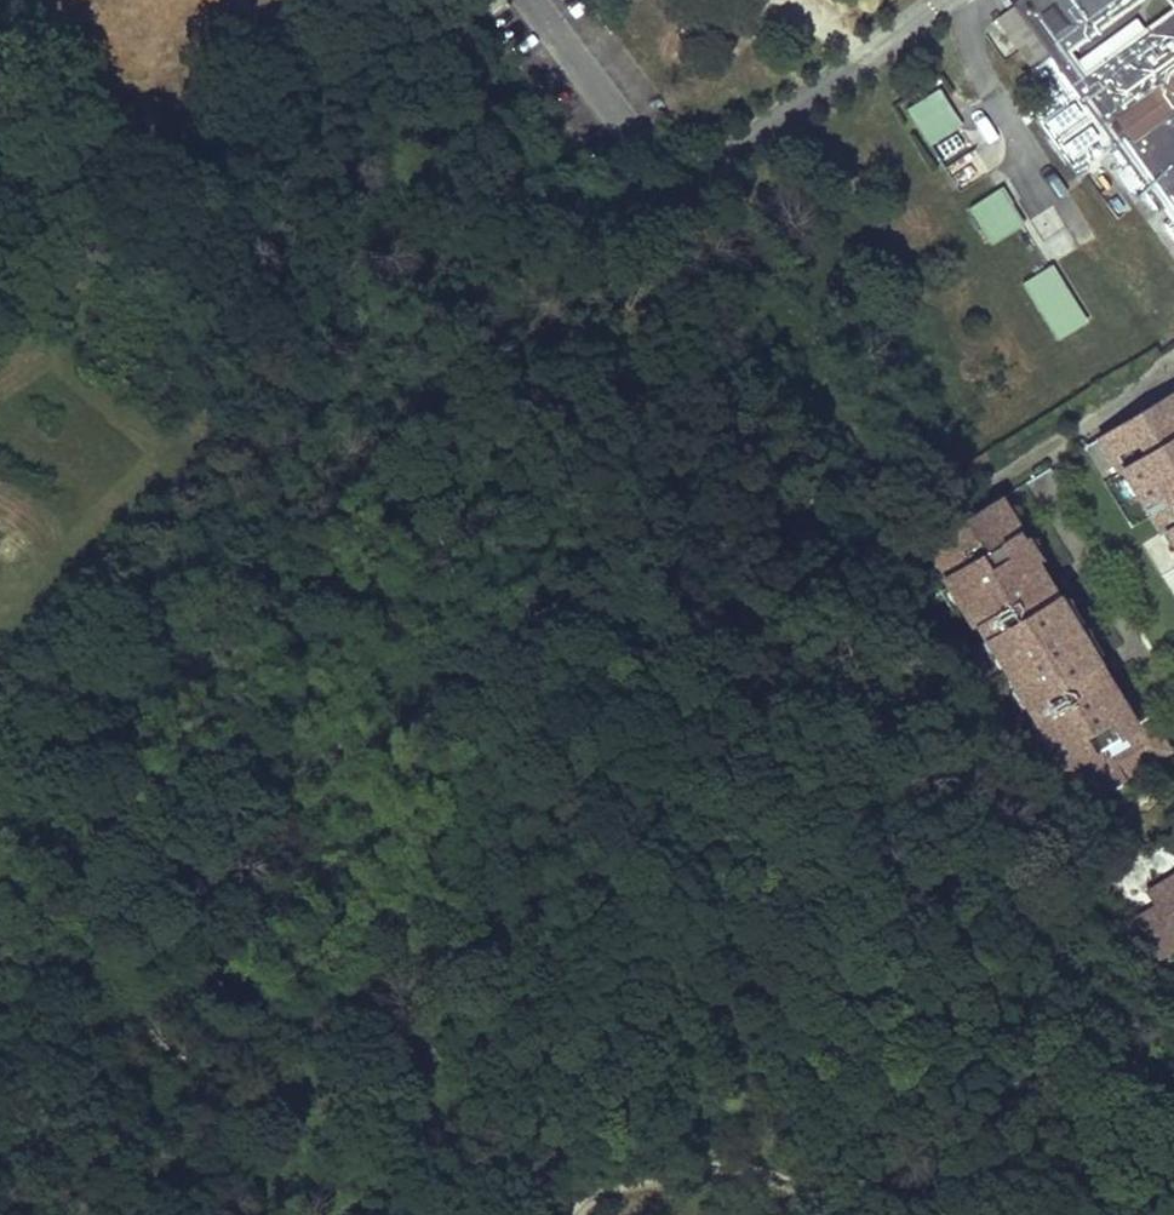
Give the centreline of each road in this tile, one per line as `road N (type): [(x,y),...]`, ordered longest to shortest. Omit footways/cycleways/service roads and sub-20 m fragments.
road 1 (residential): [(1173,372),(923,520)]

